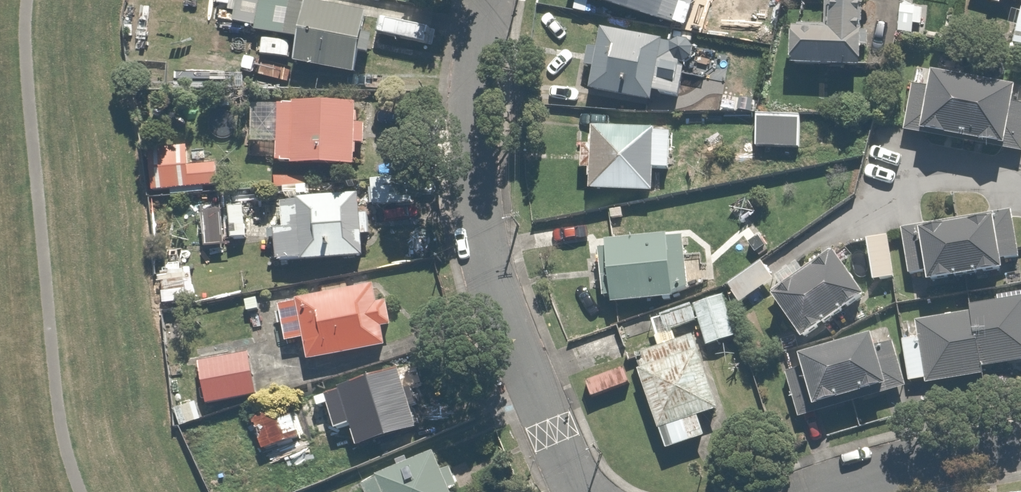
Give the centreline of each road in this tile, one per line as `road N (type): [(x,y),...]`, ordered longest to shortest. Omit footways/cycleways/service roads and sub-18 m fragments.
road 1 (residential): [(579,491),(500,305),(483,237),(475,158),(490,0)]
road 2 (residential): [(1020,172),(912,180),(813,239)]
road 3 (residential): [(831,491),(1020,448)]

